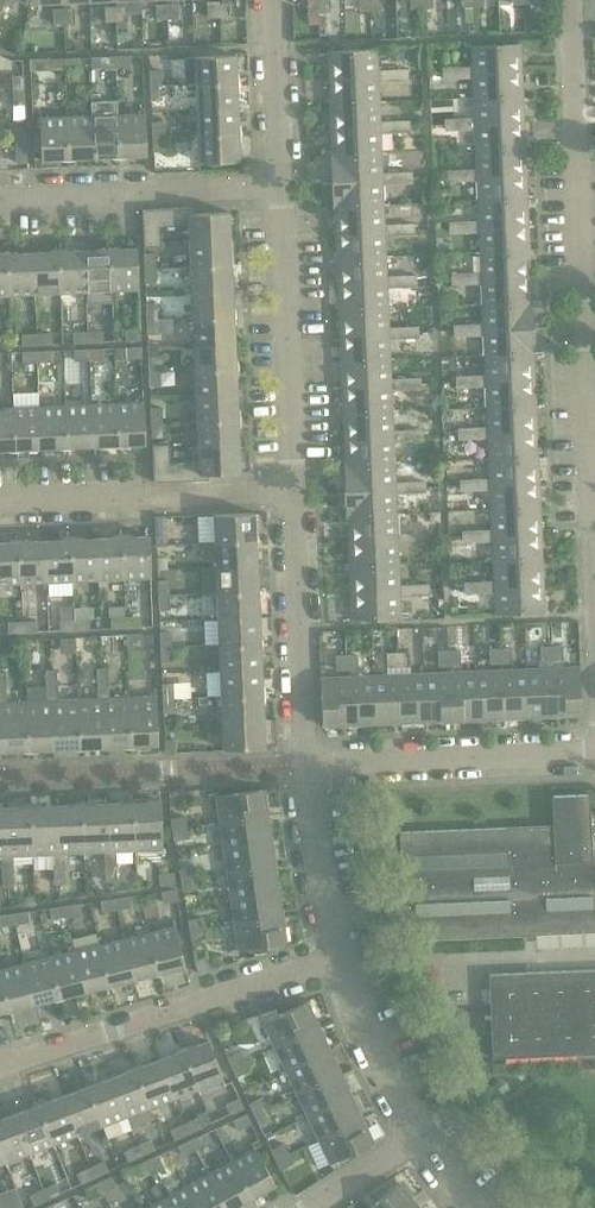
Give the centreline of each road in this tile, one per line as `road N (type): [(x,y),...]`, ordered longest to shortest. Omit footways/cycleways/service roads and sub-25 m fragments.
road 1 (residential): [(594,692),(573,0)]
road 2 (residential): [(0,1063),(340,955)]
road 3 (residential): [(292,490),(284,183)]
road 4 (residential): [(0,498),(292,490)]
road 5 (residential): [(307,762),(594,751)]
road 6 (residential): [(0,187),(17,193),(284,183)]
road 7 (residential): [(307,762),(292,490)]
road 8 (residential): [(425,1134),(340,955)]
road 9 (residential): [(340,955),(307,762)]
road 10 (residential): [(284,183),(278,0)]
road 11 (residential): [(305,1207),(425,1134)]

